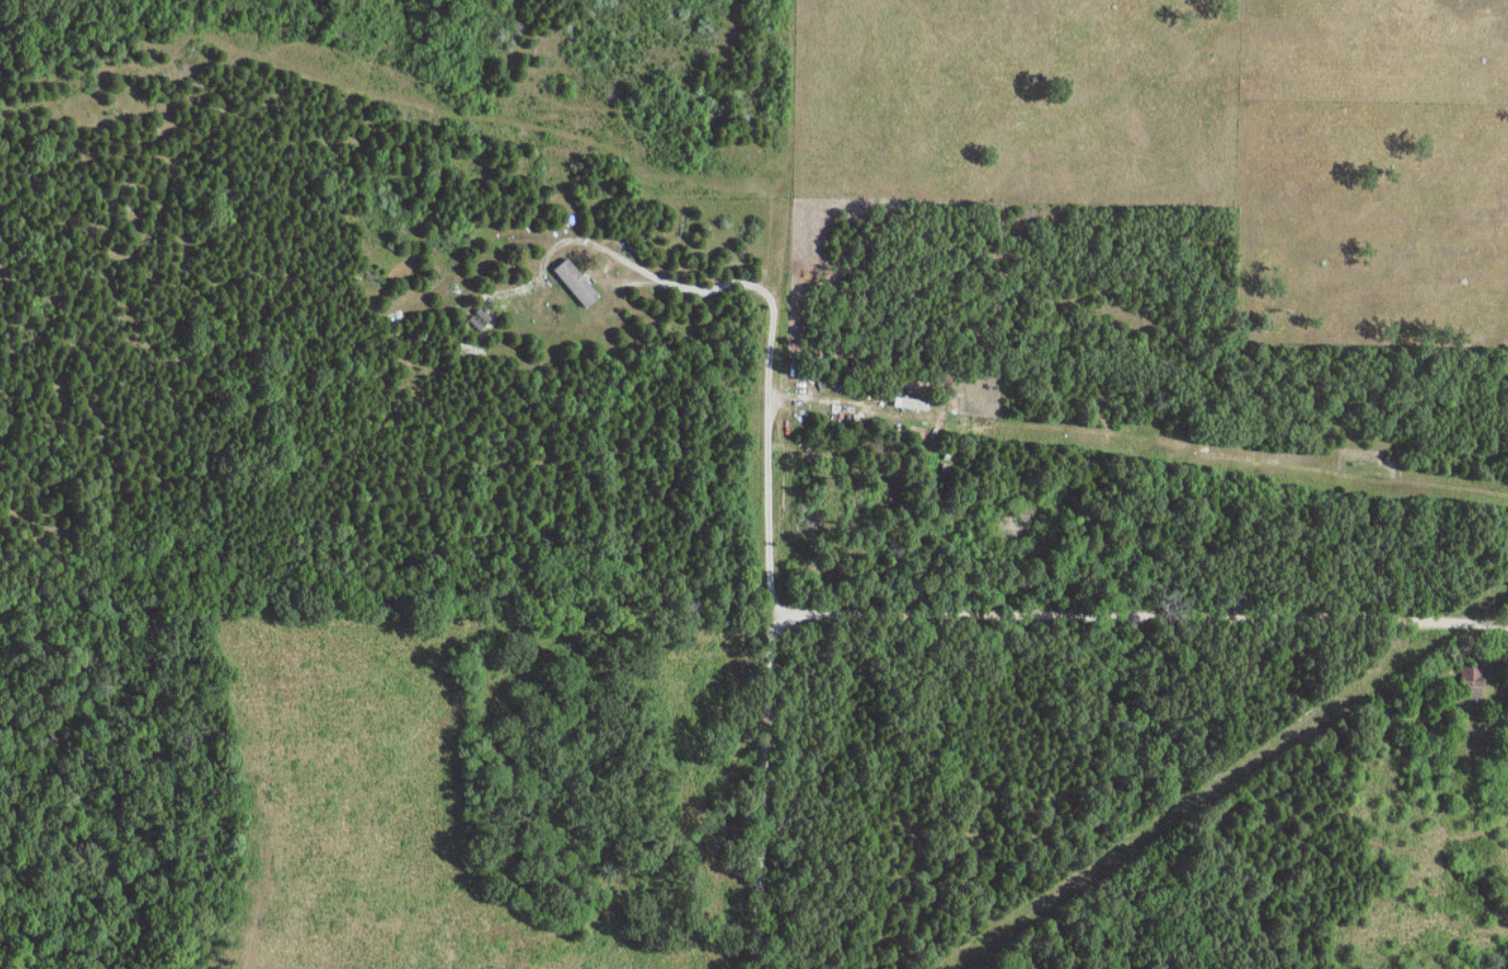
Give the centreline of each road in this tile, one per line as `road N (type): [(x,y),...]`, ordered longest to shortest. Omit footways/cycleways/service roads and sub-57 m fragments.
road 1 (residential): [(763,968),(772,696),(790,623),(938,611),(1507,627)]

